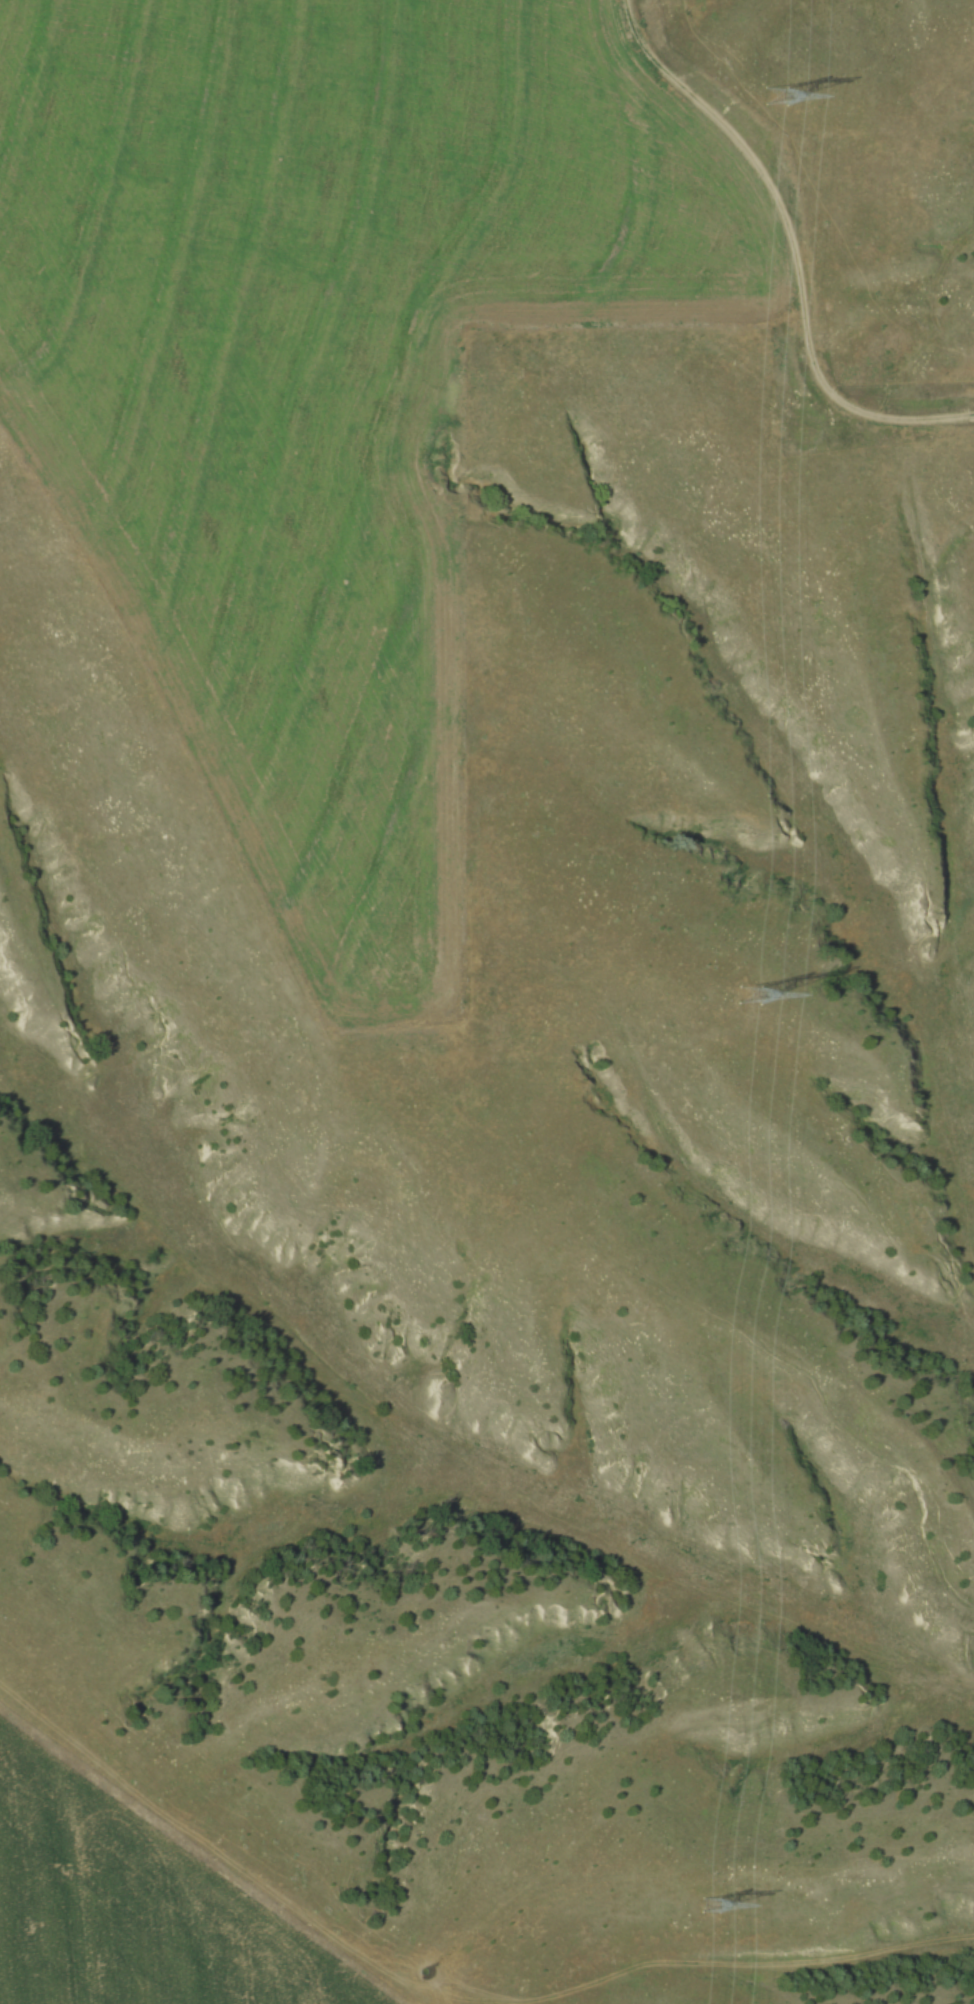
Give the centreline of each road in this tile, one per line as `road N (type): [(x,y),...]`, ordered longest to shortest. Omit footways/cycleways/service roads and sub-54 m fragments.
road 1 (residential): [(623,0),(648,57),(726,129),(761,175),(791,238),(808,341),(825,388),(890,423),(973,419)]

